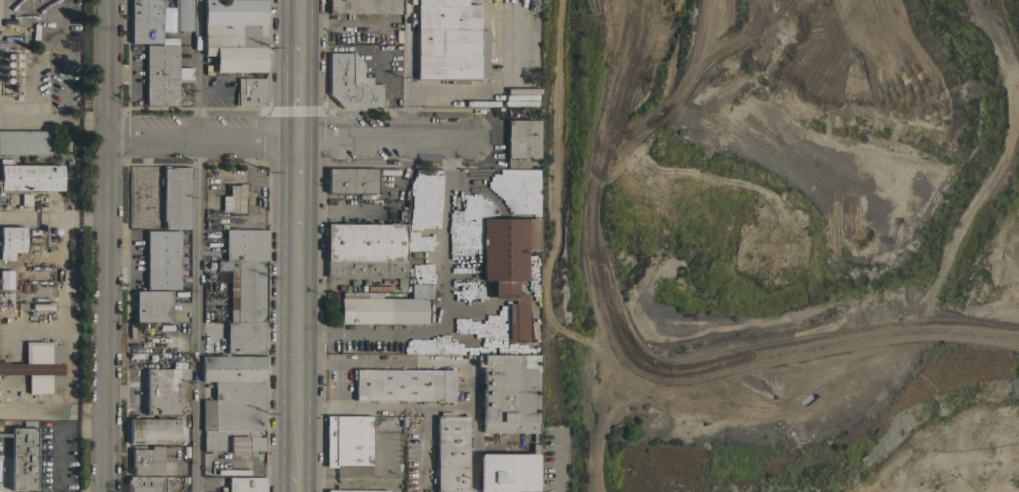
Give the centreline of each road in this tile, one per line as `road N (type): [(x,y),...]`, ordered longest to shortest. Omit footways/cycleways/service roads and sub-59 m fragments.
road 1 (residential): [(106,0),(104,491)]
road 2 (residential): [(465,139),(106,138)]
road 3 (primary): [(298,228),(296,468)]

